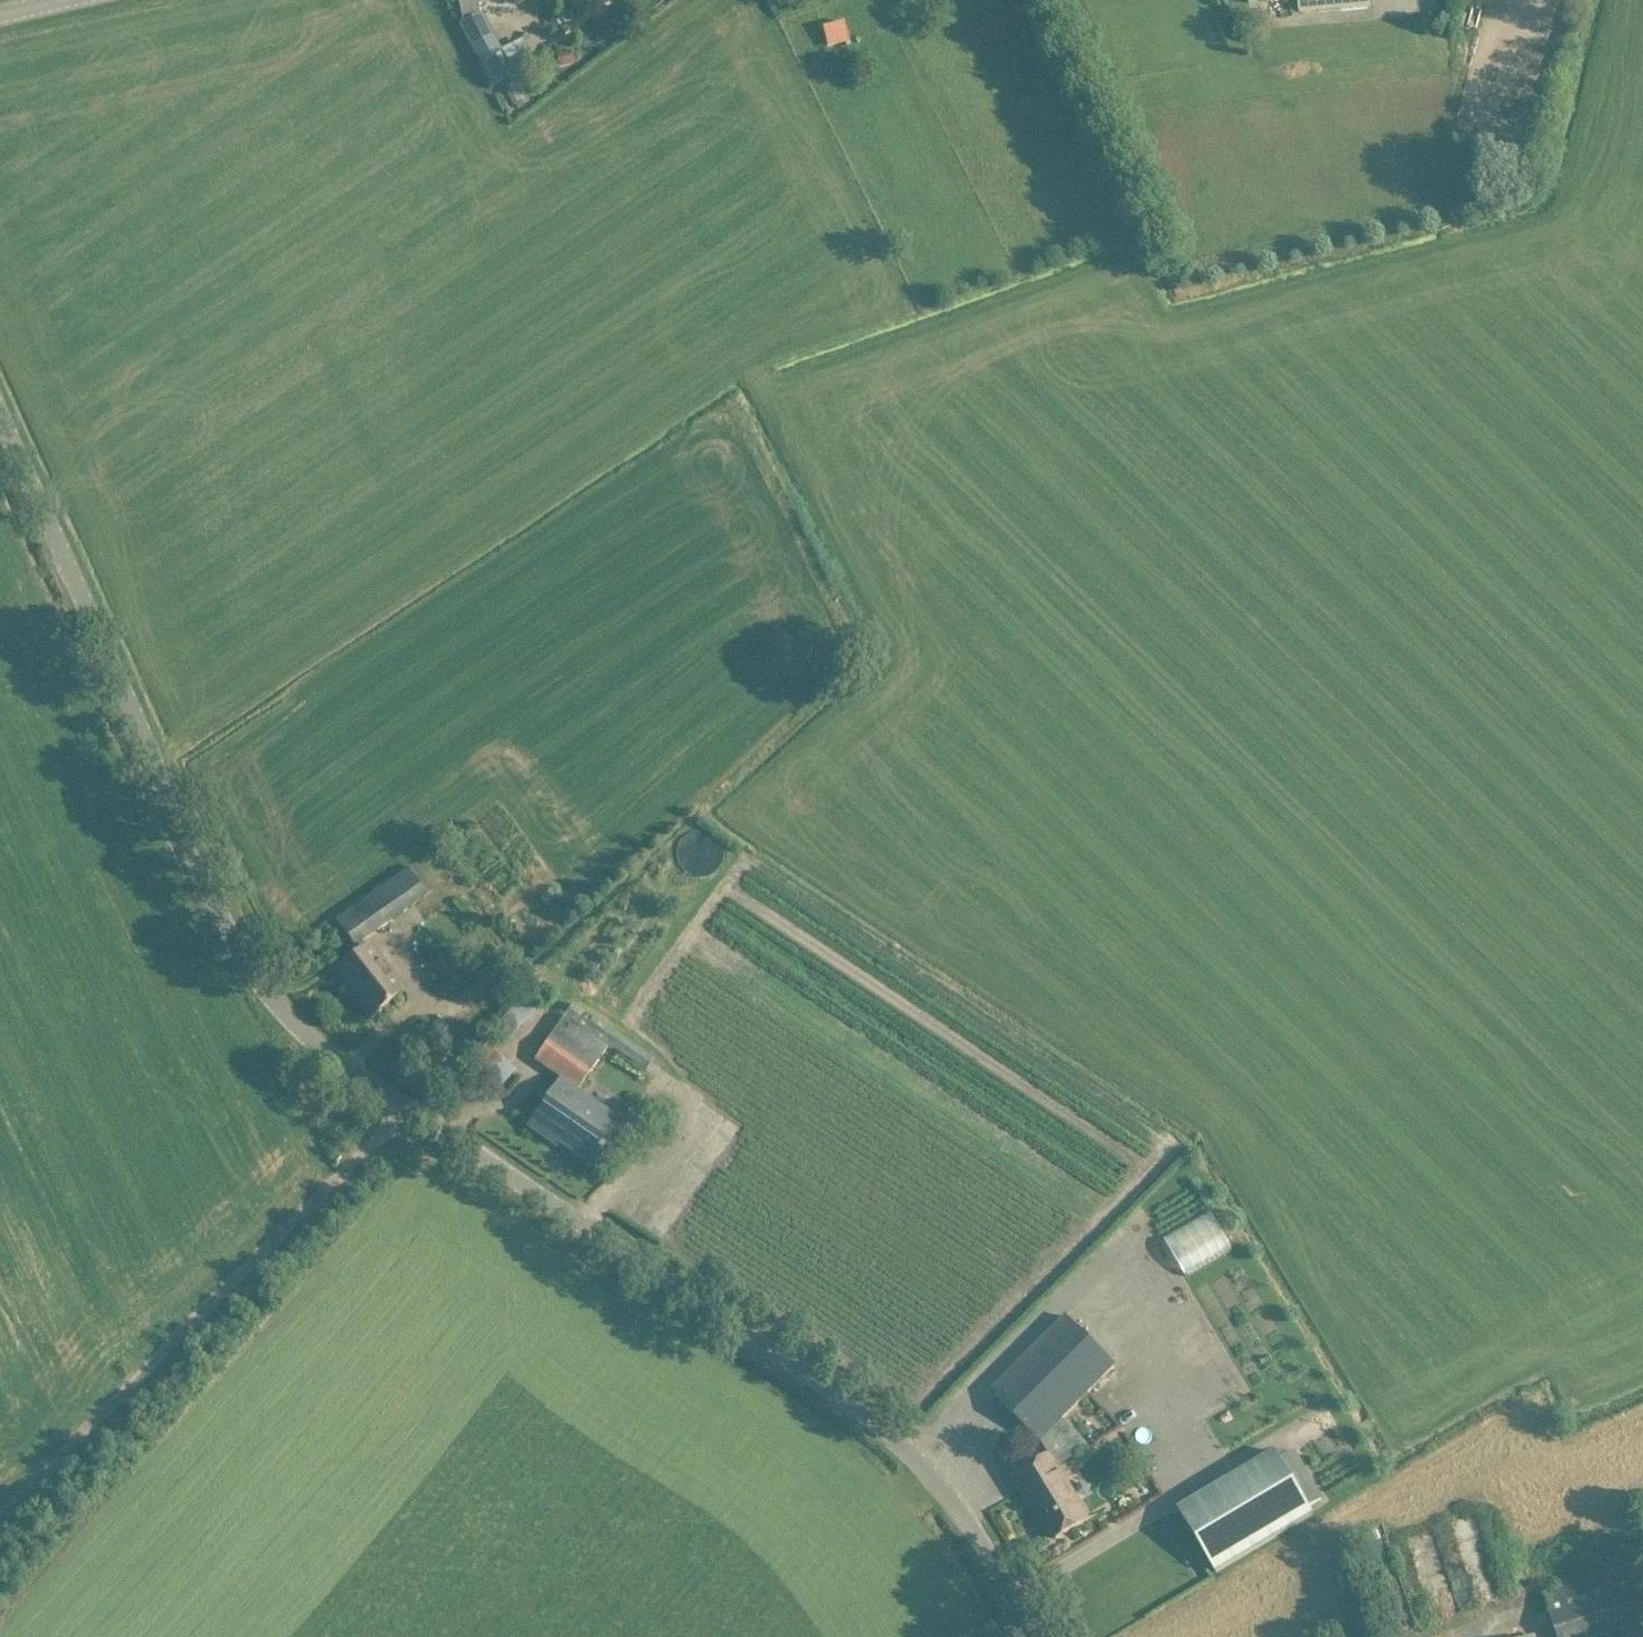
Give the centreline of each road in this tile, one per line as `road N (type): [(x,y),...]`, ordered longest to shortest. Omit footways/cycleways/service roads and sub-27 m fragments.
road 1 (unclassified): [(1028,1636),(963,1522),(853,1413),(280,1023),(0,430)]
road 2 (track): [(0,1523),(408,1116)]

